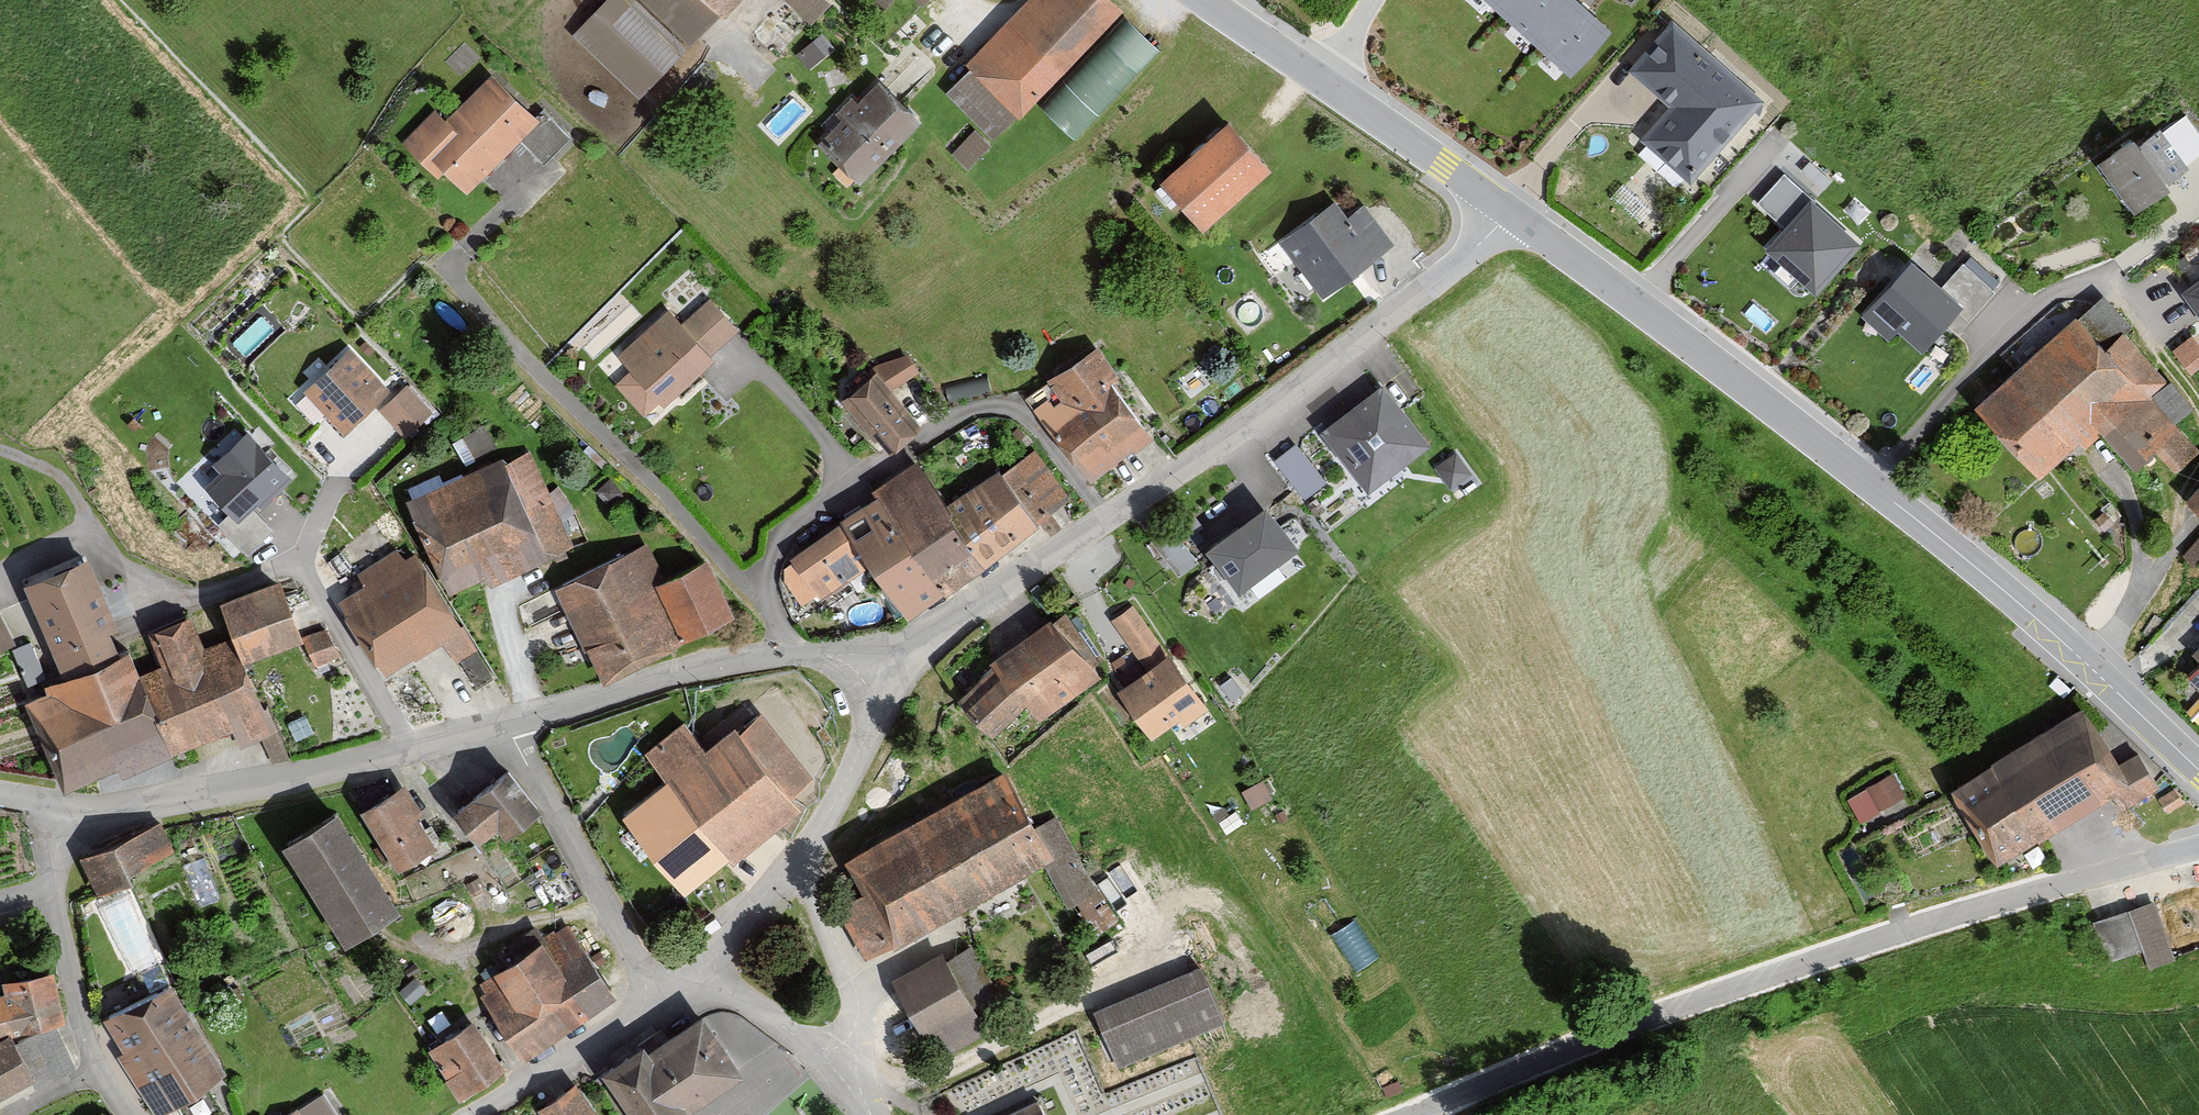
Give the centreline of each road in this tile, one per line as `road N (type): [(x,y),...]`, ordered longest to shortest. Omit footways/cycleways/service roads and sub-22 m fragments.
road 1 (tertiary): [(2198,769),(2099,671),(1962,556),(1515,205)]
road 2 (residential): [(1421,1114),(1812,961),(2198,850)]
road 3 (residential): [(886,664),(1196,463),(1461,261),(1515,205)]
road 4 (residential): [(63,808),(132,808),(334,770),(504,721)]
road 5 (residential): [(504,721),(709,663),(798,655),(886,664)]
road 6 (residential): [(656,1003),(504,721)]
road 7 (residential): [(129,1114),(86,1046),(52,888)]
road 8 (residential): [(847,1074),(858,998),(798,853)]
road 9 (tertiary): [(1515,205),(1328,77)]
road 10 (residential): [(469,1114),(656,1003)]
road 11 (residential): [(798,853),(861,744),(886,664)]
road 12 (residential): [(847,1074),(703,971)]
road 13 (residential): [(703,971),(798,853)]
road 14 (residential): [(1328,77),(1215,0)]

